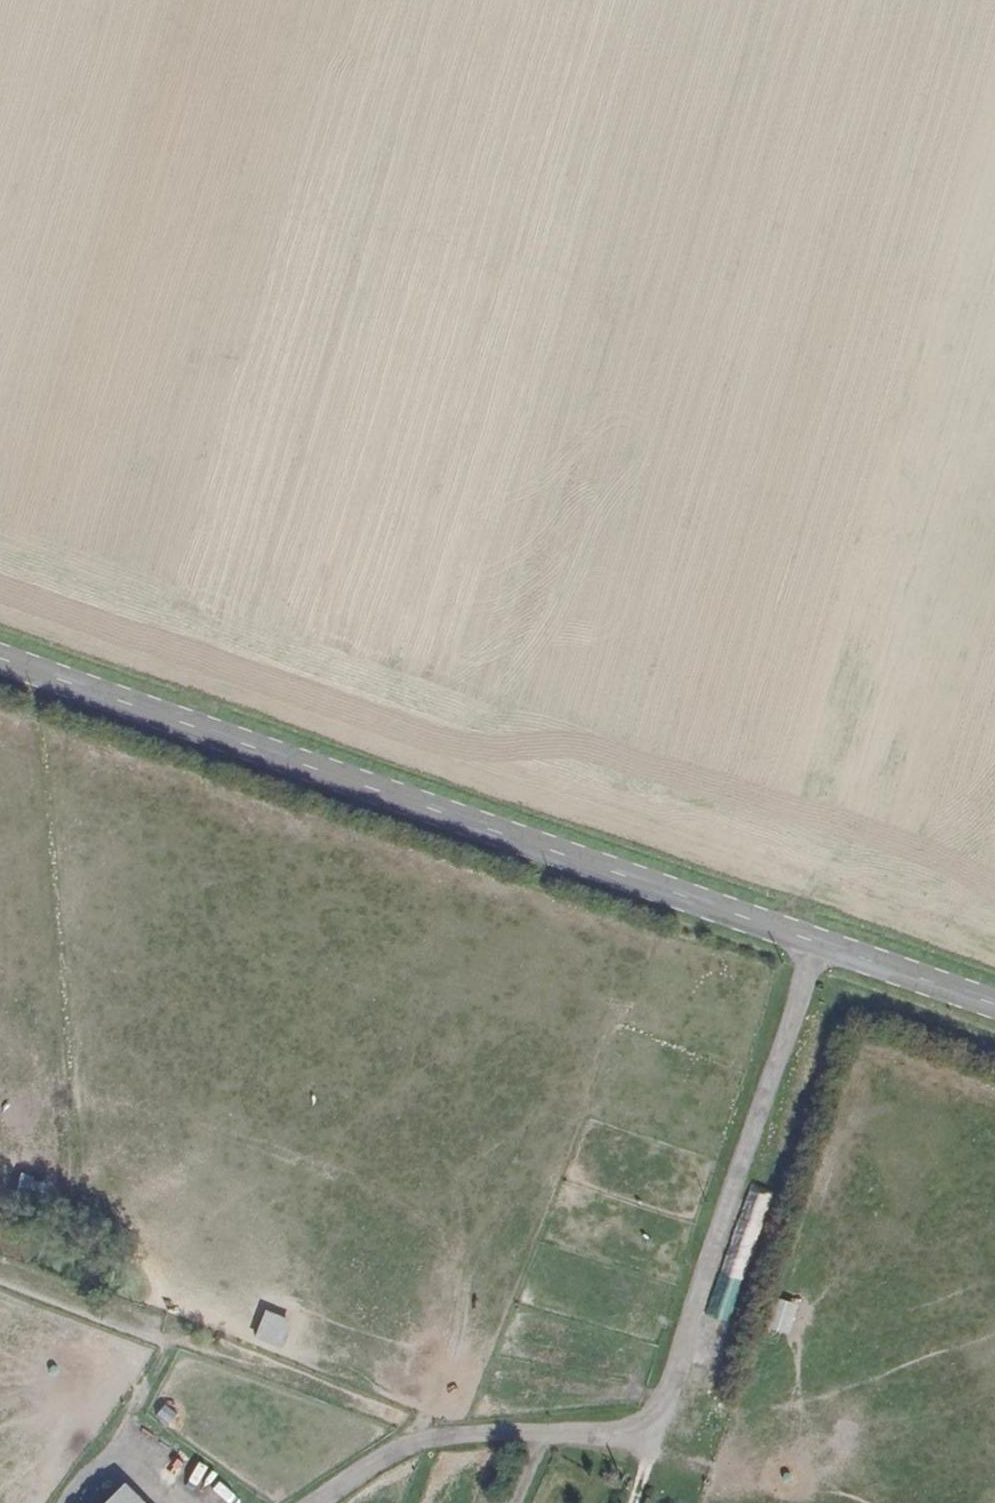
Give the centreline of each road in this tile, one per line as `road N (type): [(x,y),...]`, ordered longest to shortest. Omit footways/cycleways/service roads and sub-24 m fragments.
road 1 (tertiary): [(994,1004),(0,658)]

